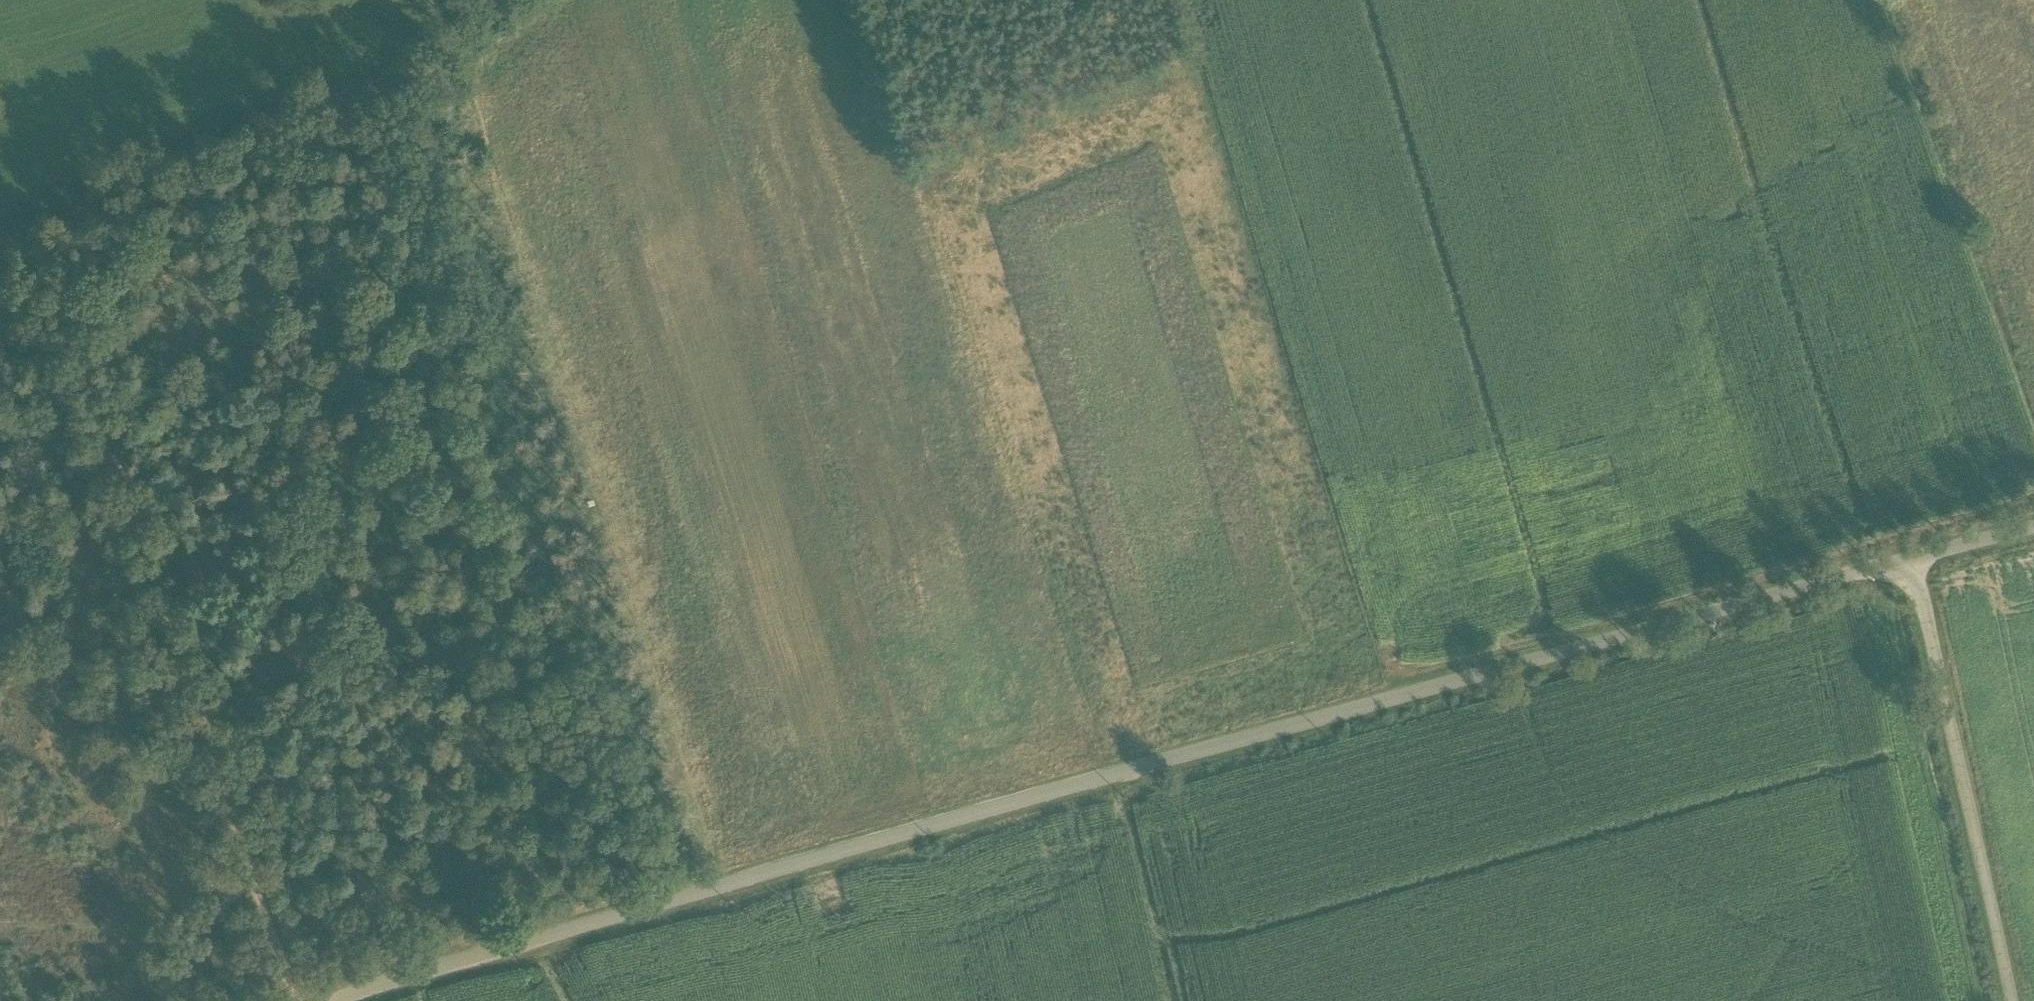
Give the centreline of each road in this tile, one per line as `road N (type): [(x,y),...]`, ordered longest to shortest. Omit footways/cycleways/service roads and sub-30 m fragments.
road 1 (unclassified): [(333,1000),(1059,790),(1910,561)]
road 2 (track): [(296,1000),(47,262),(21,248)]
road 3 (track): [(21,248),(162,167),(414,77),(472,31),(491,0)]
road 4 (unclassified): [(2010,1000),(1910,561)]
road 5 (unclassified): [(1910,561),(2033,529)]

